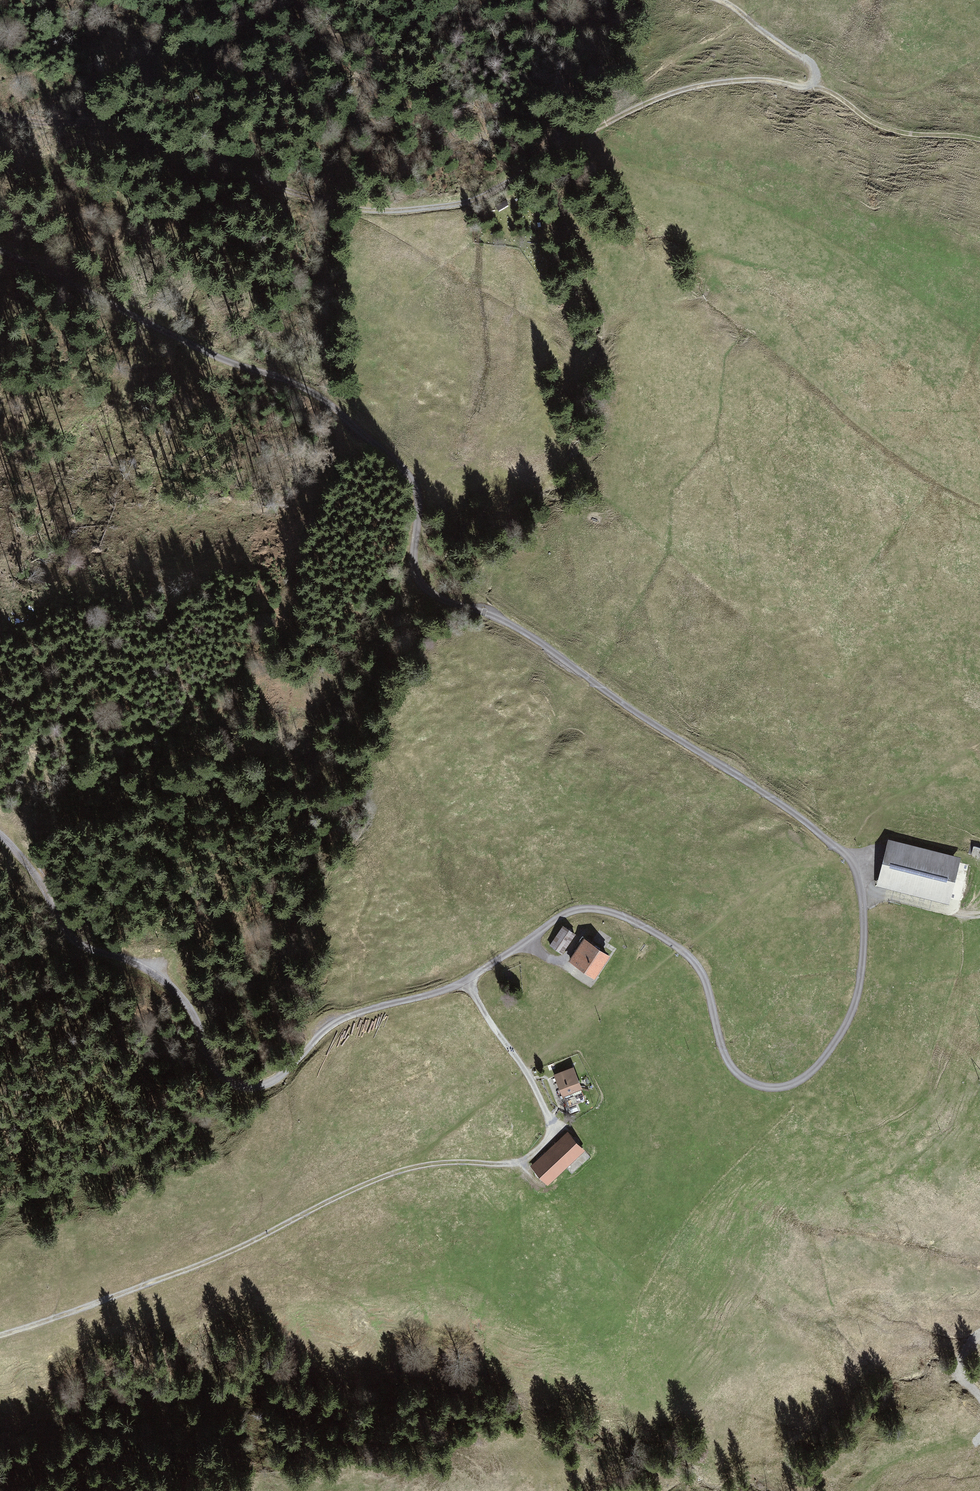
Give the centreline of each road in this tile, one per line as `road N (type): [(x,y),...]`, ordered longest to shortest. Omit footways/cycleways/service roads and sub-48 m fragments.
road 1 (track): [(0,248),(335,408),(413,481),(420,511),(416,577),(432,595),(529,634),(846,853)]
road 2 (track): [(714,0),(809,60),(814,84),(750,80),(684,89),(546,146),(442,206),(359,209),(265,182),(188,144),(125,126),(0,116)]
road 3 (track): [(683,951),(610,910),(571,910),(466,982),(345,1018),(278,1080),(242,1088),(207,1066),(188,1015),(153,972),(59,930),(0,834)]
road 4 (track): [(846,853),(860,884),(861,975),(850,1014),(809,1073),(779,1086),(736,1071),(706,983),(683,951)]
road 5 (track): [(396,1172),(228,1253),(0,1336)]
road 6 (track): [(466,982),(526,1071),(550,1134),(509,1164),(396,1172)]
road 7 (track): [(979,137),(883,126),(814,84)]
road 8 (track): [(860,980),(889,977),(919,936),(979,914)]

